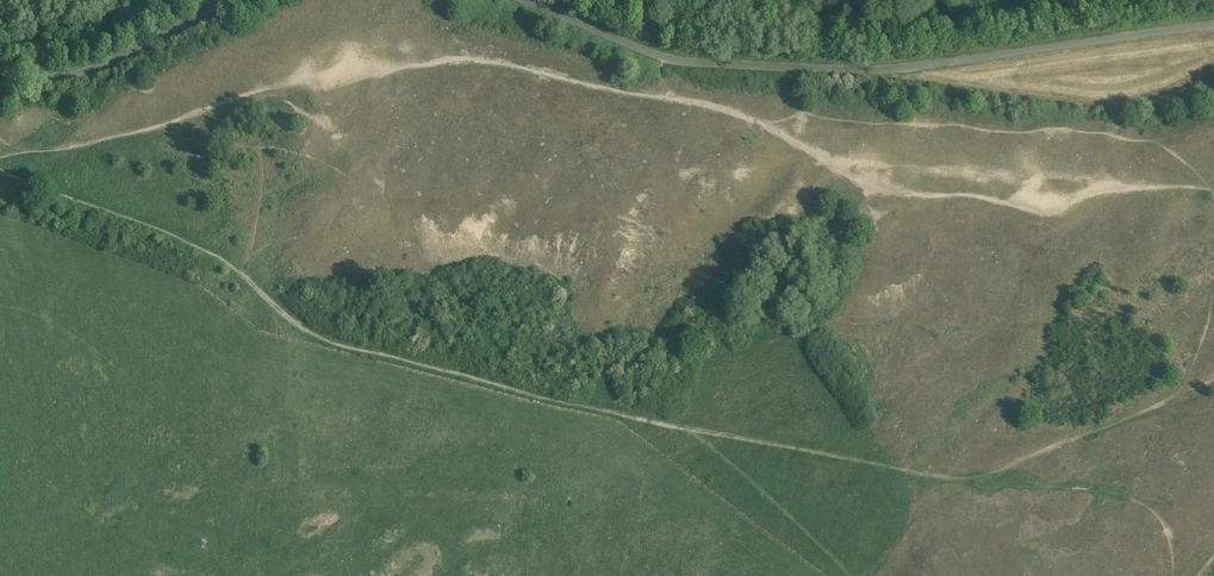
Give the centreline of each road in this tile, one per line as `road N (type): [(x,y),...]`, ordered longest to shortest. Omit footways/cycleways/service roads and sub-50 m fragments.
road 1 (track): [(0,162),(182,115),(359,43),(411,39),(718,104),(848,160),(1213,188)]
road 2 (track): [(846,575),(779,506),(679,427),(323,339),(195,241),(59,189)]
road 3 (track): [(679,427),(972,479),(1213,384)]
road 4 (track): [(771,123),(933,121),(1041,137),(1157,141),(1213,114)]

